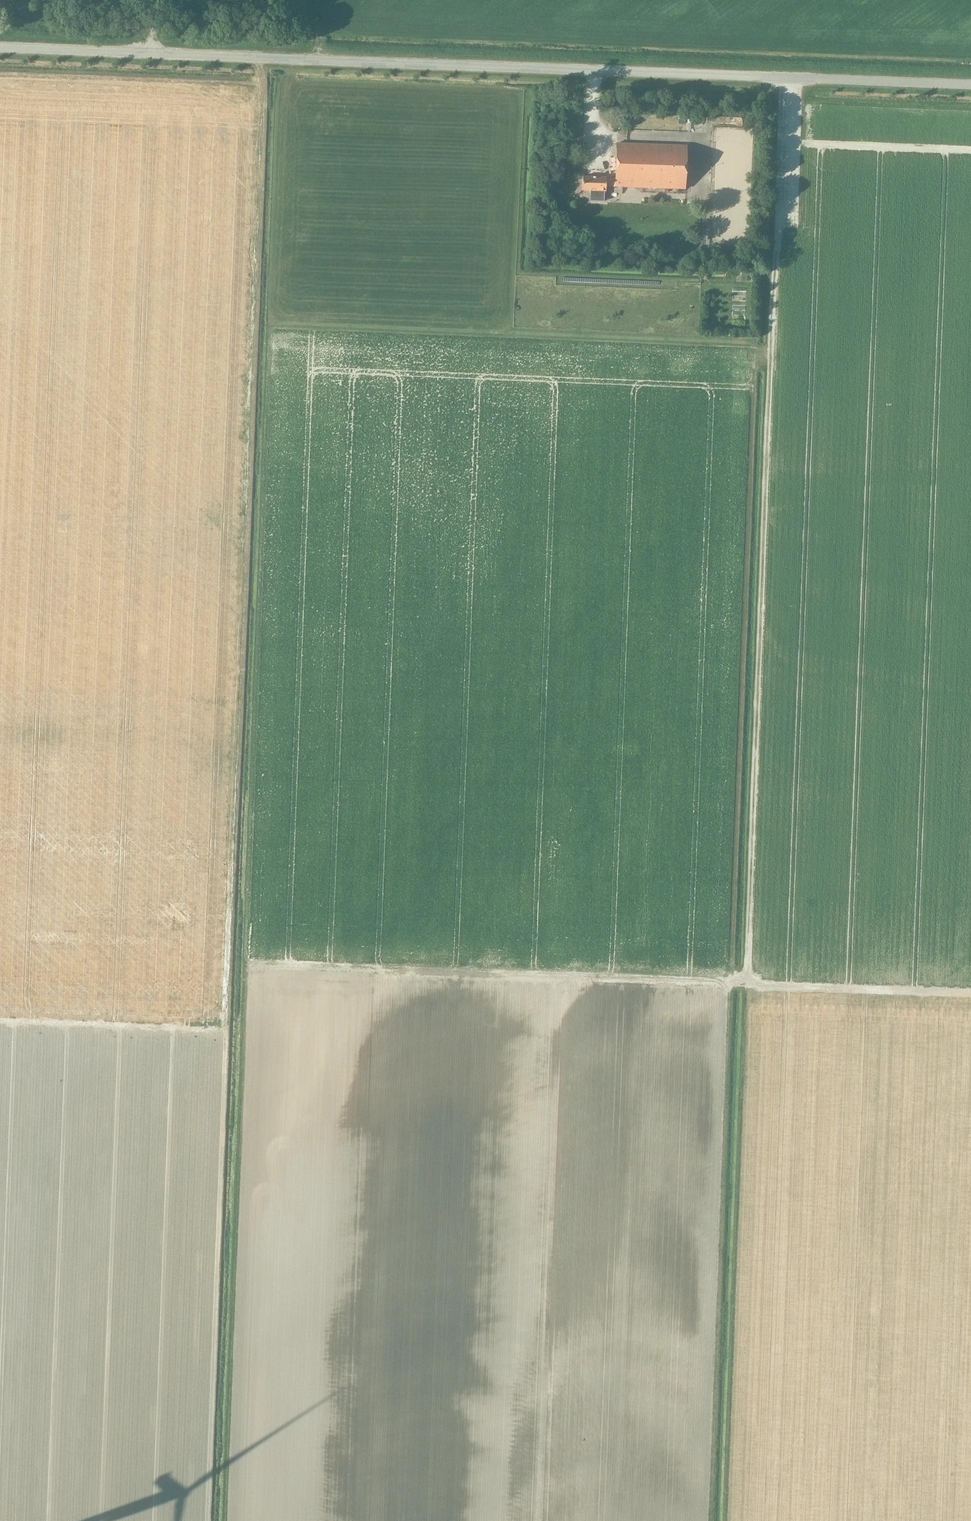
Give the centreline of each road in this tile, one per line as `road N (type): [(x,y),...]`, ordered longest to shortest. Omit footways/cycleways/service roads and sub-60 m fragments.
road 1 (unclassified): [(970,86),(0,50)]

